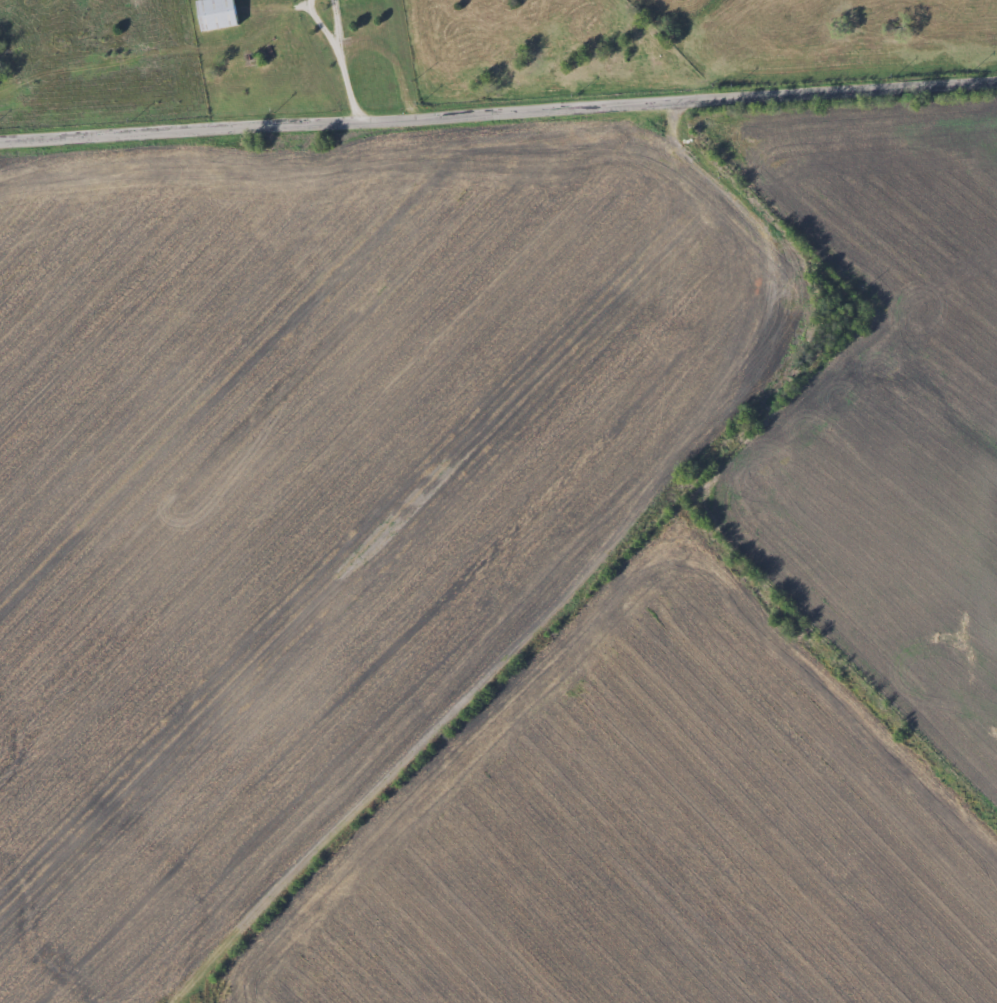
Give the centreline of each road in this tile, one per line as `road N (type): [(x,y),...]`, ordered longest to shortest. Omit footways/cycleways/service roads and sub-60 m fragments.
road 1 (residential): [(0,142),(996,84)]
road 2 (residential): [(360,122),(319,6)]

